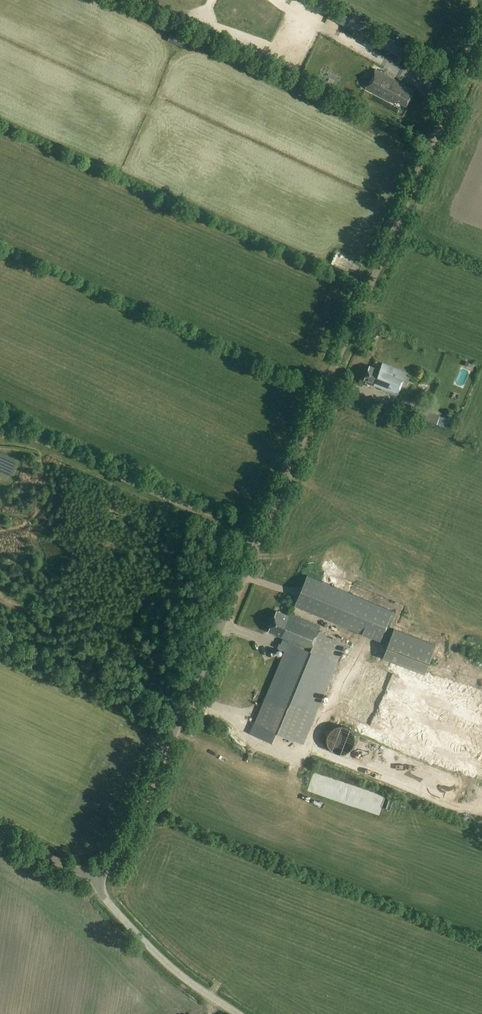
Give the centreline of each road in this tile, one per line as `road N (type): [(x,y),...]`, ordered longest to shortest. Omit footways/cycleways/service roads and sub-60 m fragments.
road 1 (unclassified): [(94,874),(128,840),(481,29)]
road 2 (unclassified): [(94,874),(104,899),(151,950),(237,1013)]

